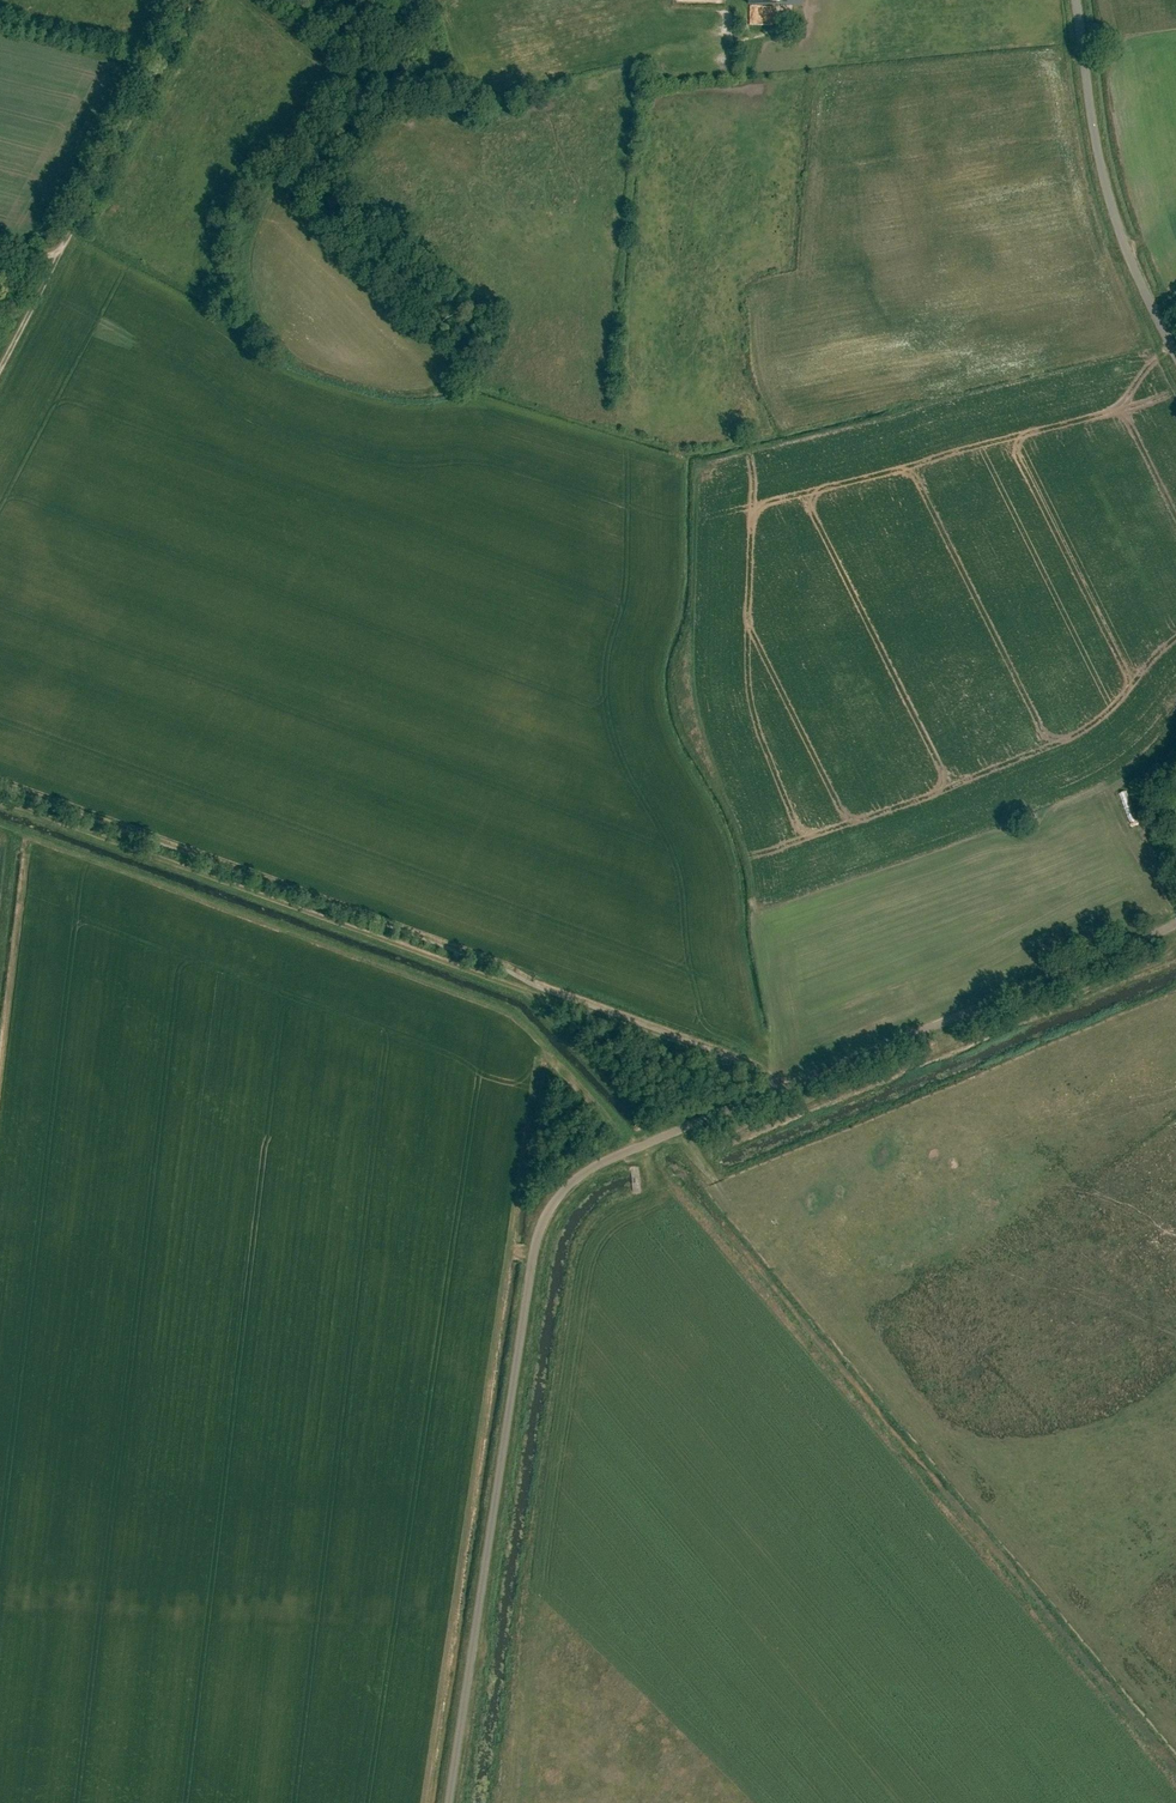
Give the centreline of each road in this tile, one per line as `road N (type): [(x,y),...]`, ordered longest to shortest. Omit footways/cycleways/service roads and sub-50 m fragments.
road 1 (unclassified): [(451,1802),(535,1249),(562,1192),(609,1157),(1175,921)]
road 2 (track): [(524,981),(688,1163),(1175,954)]
road 3 (track): [(0,363),(193,0)]
road 4 (unclassified): [(1175,351),(1138,274),(1110,179),(1078,0)]

